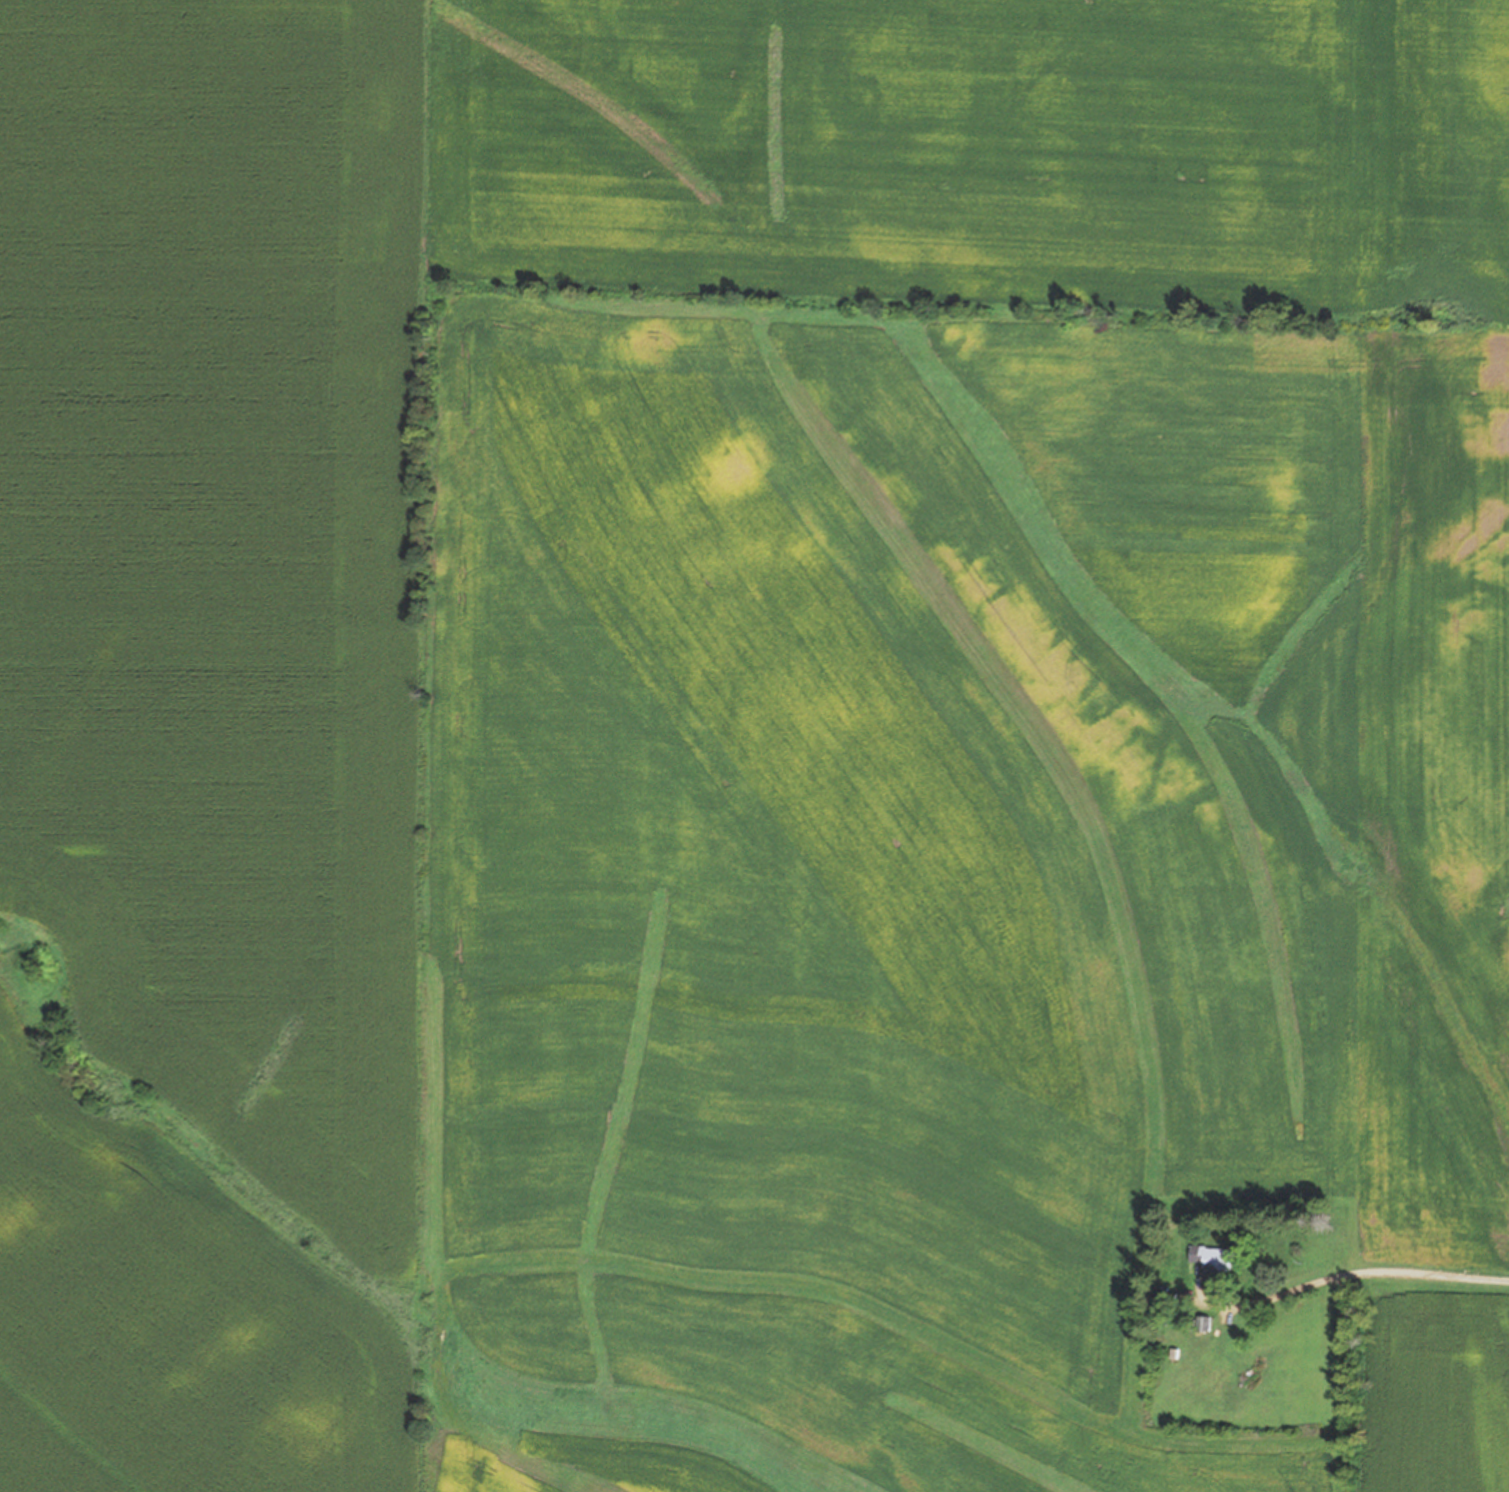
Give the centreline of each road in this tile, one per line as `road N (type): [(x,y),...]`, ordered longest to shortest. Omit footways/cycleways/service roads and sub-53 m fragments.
road 1 (residential): [(1508,1282),(1340,1276),(1219,1315)]

